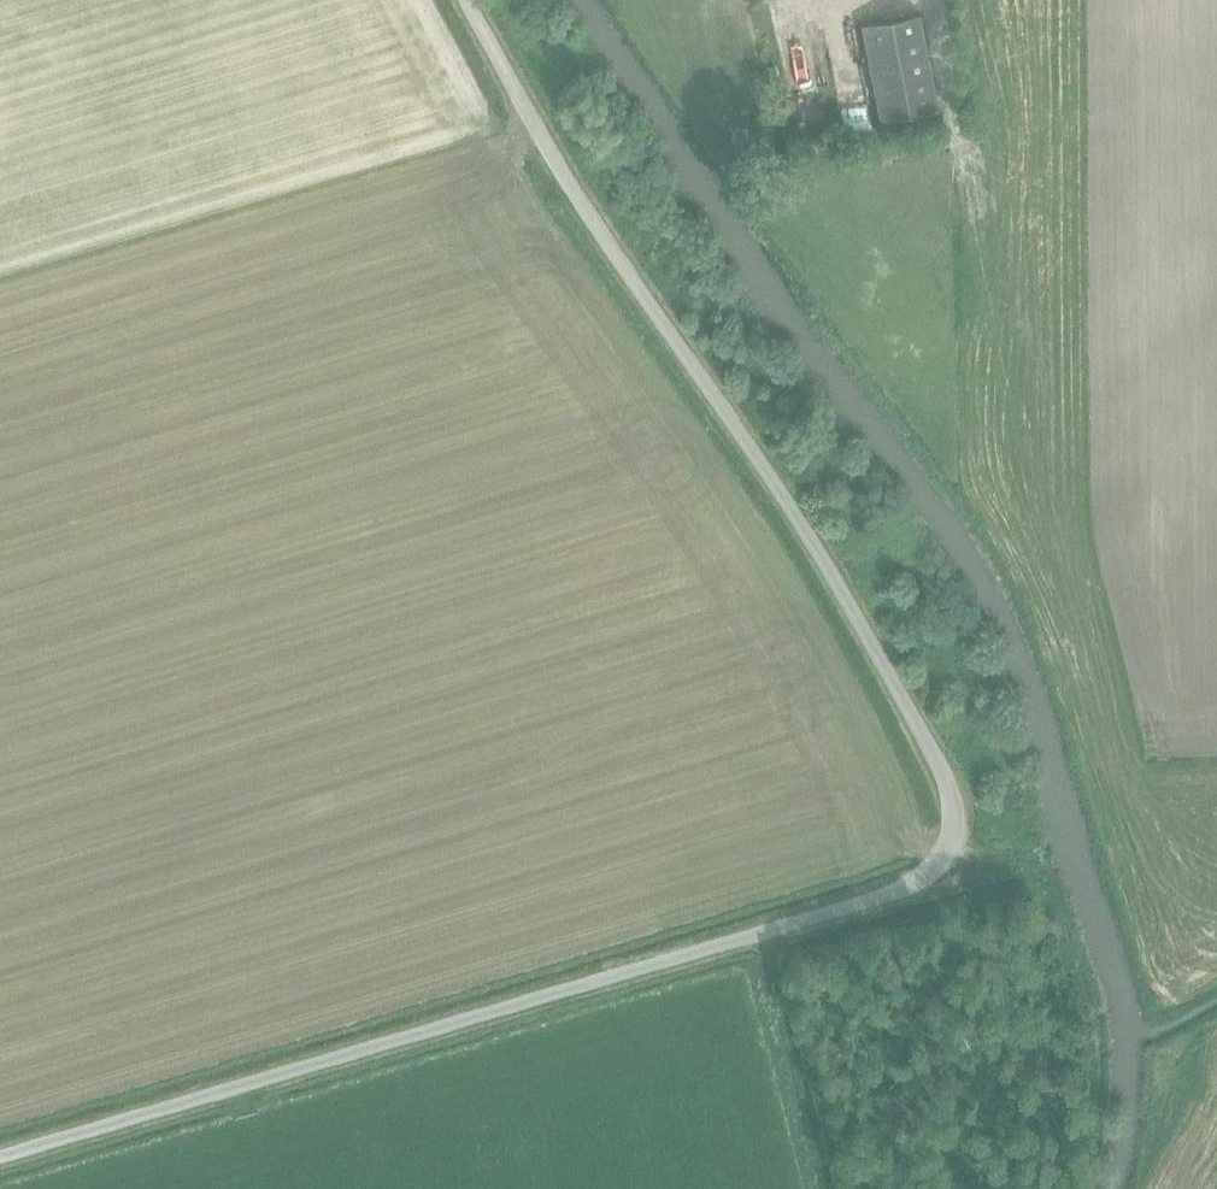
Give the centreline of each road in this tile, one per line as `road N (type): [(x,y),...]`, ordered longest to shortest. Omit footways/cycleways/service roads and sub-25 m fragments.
road 1 (unclassified): [(0,1162),(905,890),(948,850),(954,815),(947,790),(841,590),(552,156),(465,0)]

